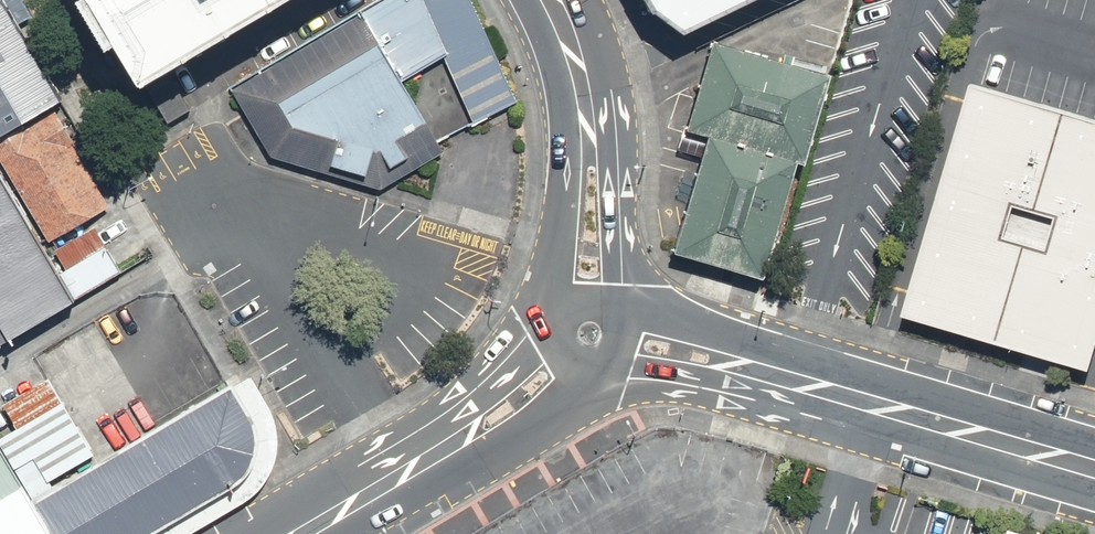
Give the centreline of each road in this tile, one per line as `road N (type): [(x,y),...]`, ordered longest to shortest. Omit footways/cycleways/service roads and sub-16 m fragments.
road 1 (tertiary): [(1094,469),(738,364),(623,341)]
road 2 (secondary): [(565,358),(490,420),(298,533)]
road 3 (secondary): [(549,0),(573,52),(586,107),(589,296)]

